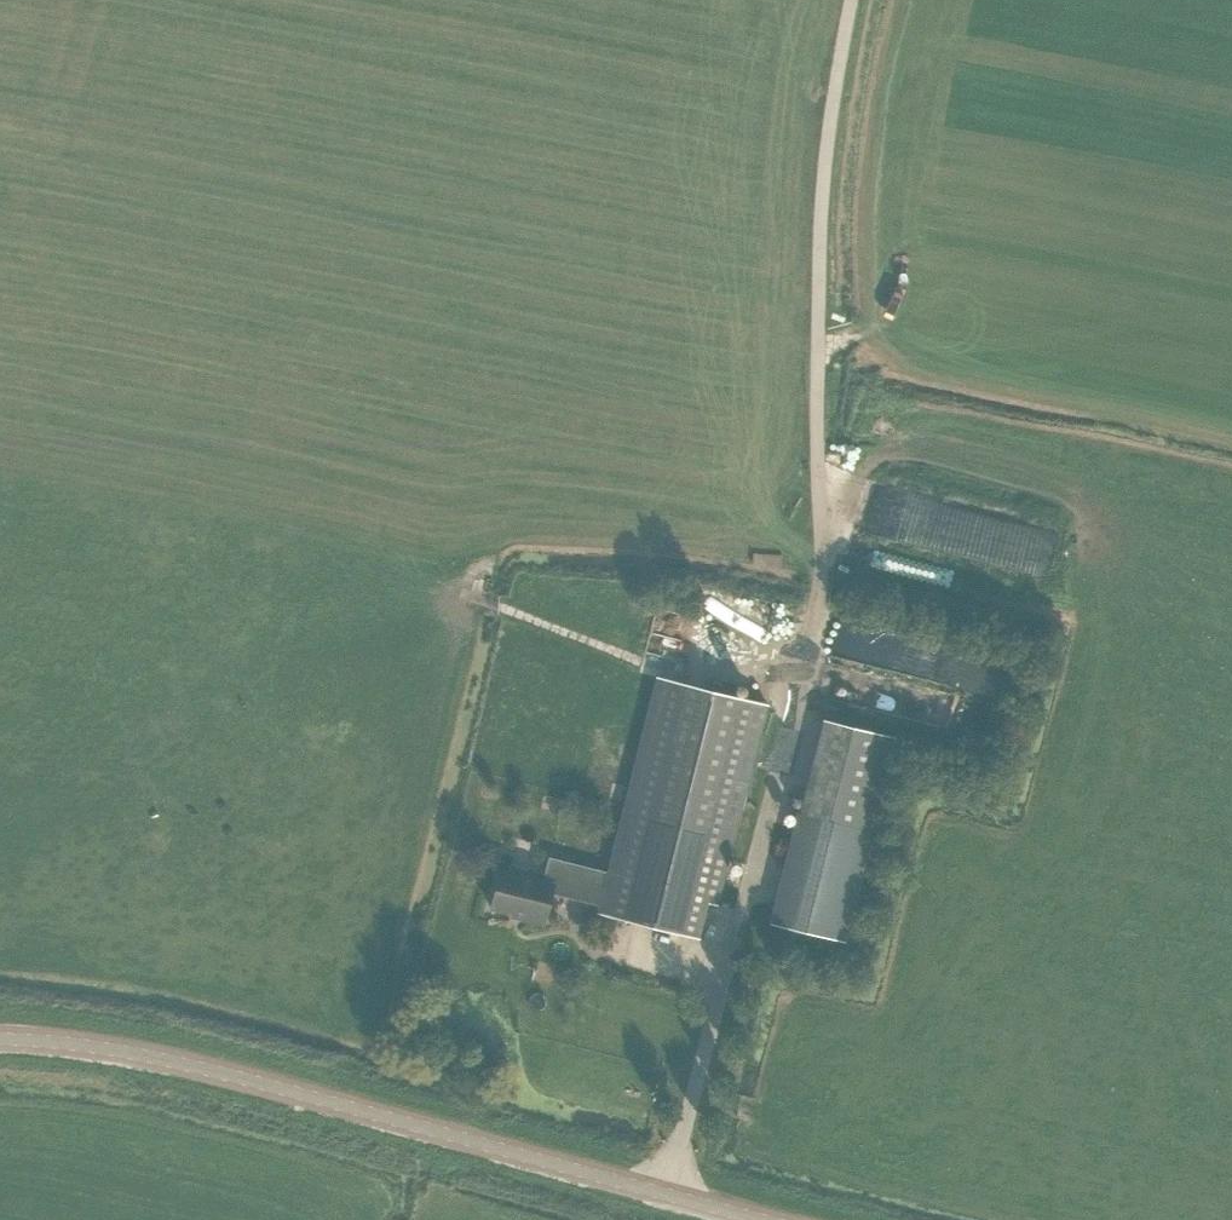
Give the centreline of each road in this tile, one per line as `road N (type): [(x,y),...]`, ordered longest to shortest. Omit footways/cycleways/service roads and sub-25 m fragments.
road 1 (tertiary): [(770,1219),(197,1069),(0,1041)]
road 2 (track): [(817,617),(820,250),(831,116),(853,0)]

